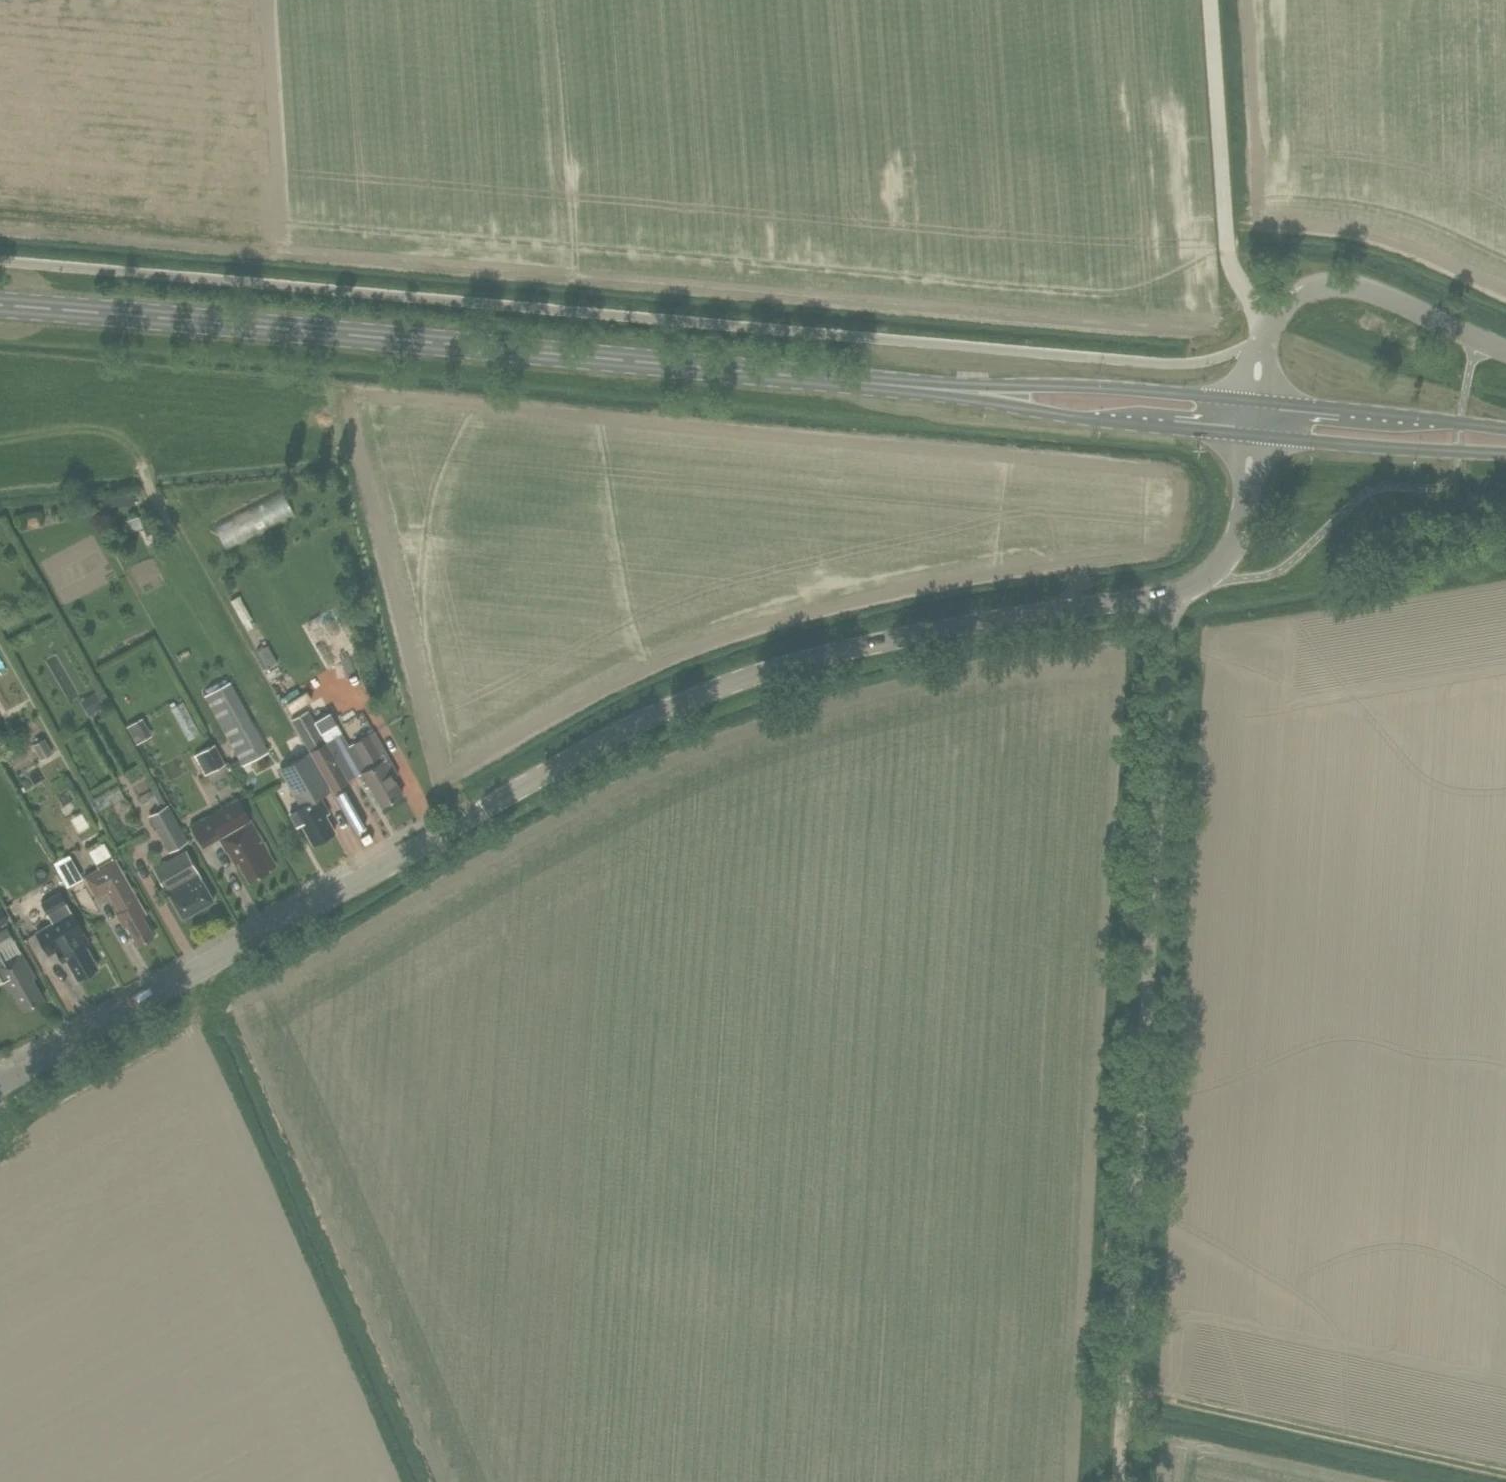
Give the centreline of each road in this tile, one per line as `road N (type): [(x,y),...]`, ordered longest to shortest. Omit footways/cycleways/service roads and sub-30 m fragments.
road 1 (secondary): [(0,1086),(597,743),(693,698),(858,646),(1187,587),(1215,565),(1237,532),(1254,434)]
road 2 (primary): [(0,304),(826,378)]
road 3 (primary): [(826,378),(1254,434)]
road 4 (primary): [(1257,399),(826,378)]
road 5 (track): [(1124,1392),(1505,1479)]
road 6 (tertiary): [(1257,399),(1260,351),(1273,320),(1296,296),(1326,284),(1366,287),(1505,351)]
road 7 (primary): [(1254,434),(1505,454)]
road 8 (primary): [(1505,428),(1257,399)]

